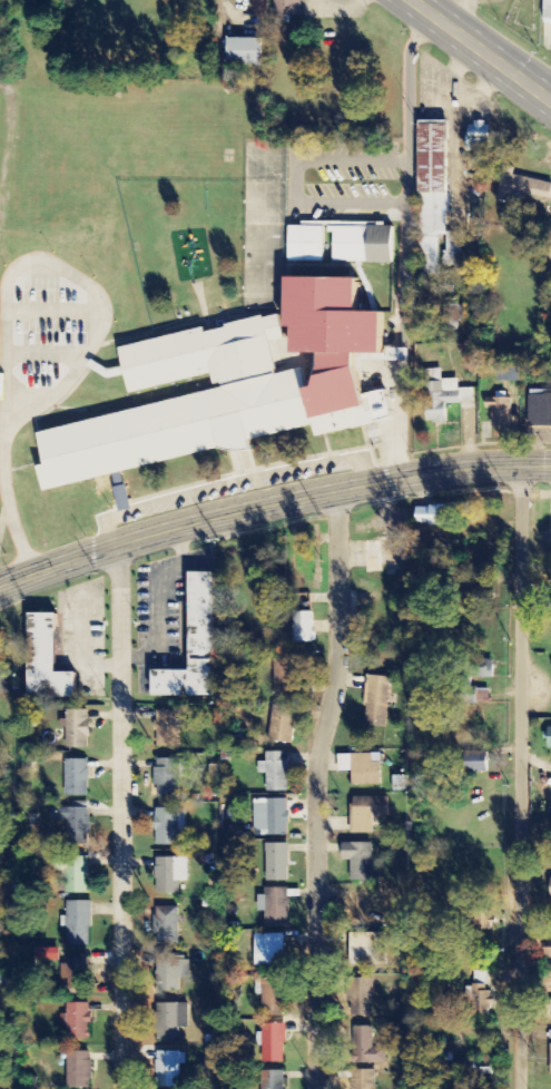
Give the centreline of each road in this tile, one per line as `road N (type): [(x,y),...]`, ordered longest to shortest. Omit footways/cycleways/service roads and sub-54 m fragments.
road 1 (residential): [(522,465),(520,1088)]
road 2 (residential): [(338,490),(341,645),(317,766),(318,1088)]
road 3 (secondary): [(550,466),(413,474),(281,501),(120,543),(0,586)]
road 4 (residential): [(120,543),(121,1088)]
road 5 (primary): [(550,101),(406,0)]

